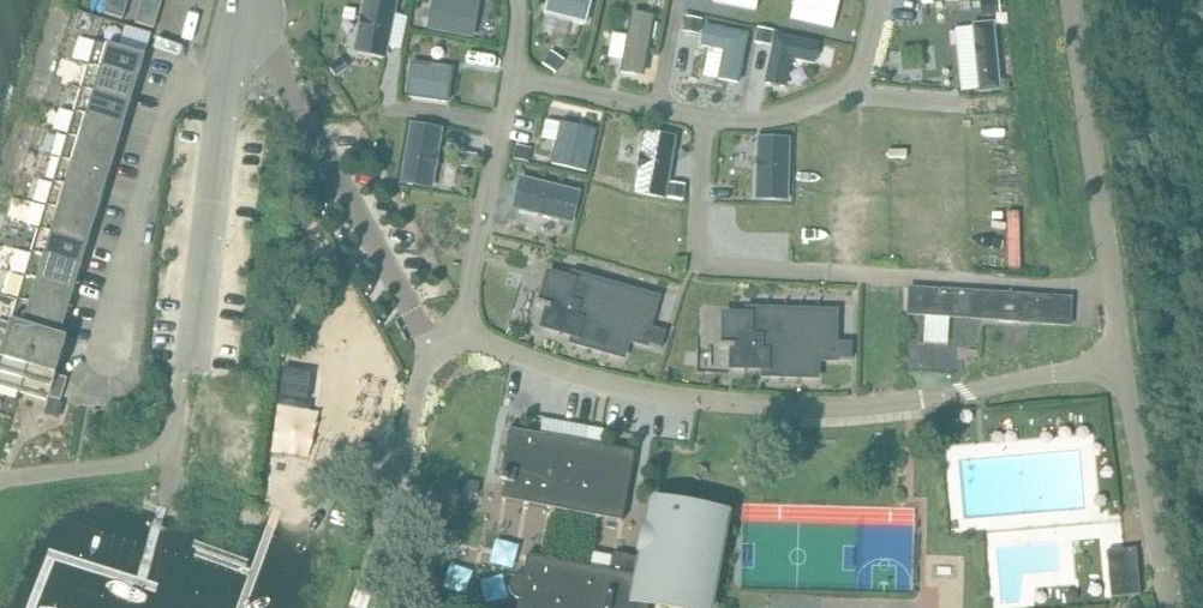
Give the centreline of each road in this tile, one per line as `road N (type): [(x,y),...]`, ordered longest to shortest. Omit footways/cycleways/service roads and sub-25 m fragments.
road 1 (unclassified): [(0,484),(164,460),(181,409),(231,43)]
road 2 (residential): [(231,43),(164,96),(95,394)]

